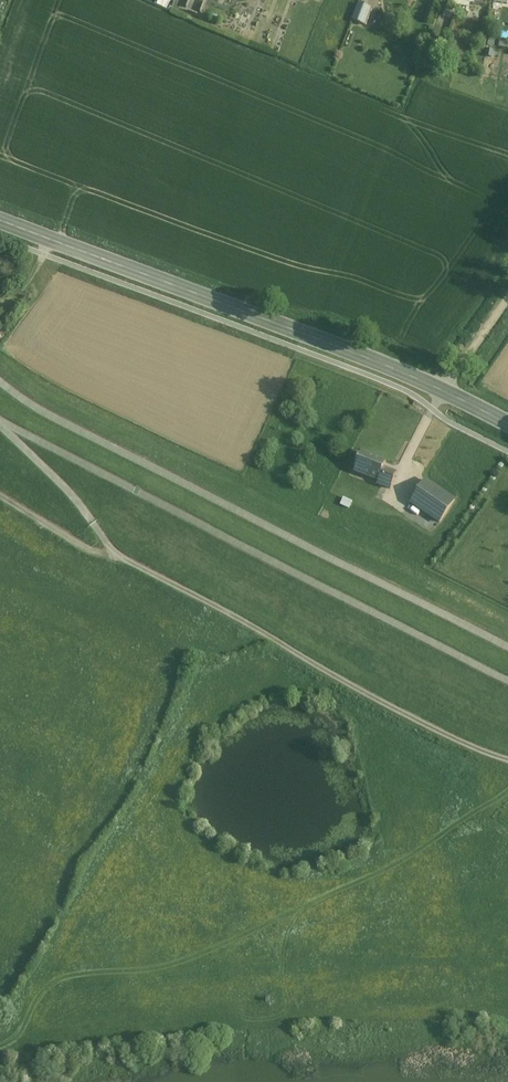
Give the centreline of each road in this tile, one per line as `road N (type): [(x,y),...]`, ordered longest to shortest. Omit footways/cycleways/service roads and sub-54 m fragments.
road 1 (track): [(0,385),(54,422),(507,649)]
road 2 (track): [(0,497),(507,761)]
road 3 (secondary): [(507,426),(347,351),(0,220)]
road 4 (track): [(507,305),(433,410),(385,509)]
road 5 (track): [(0,427),(118,558)]

